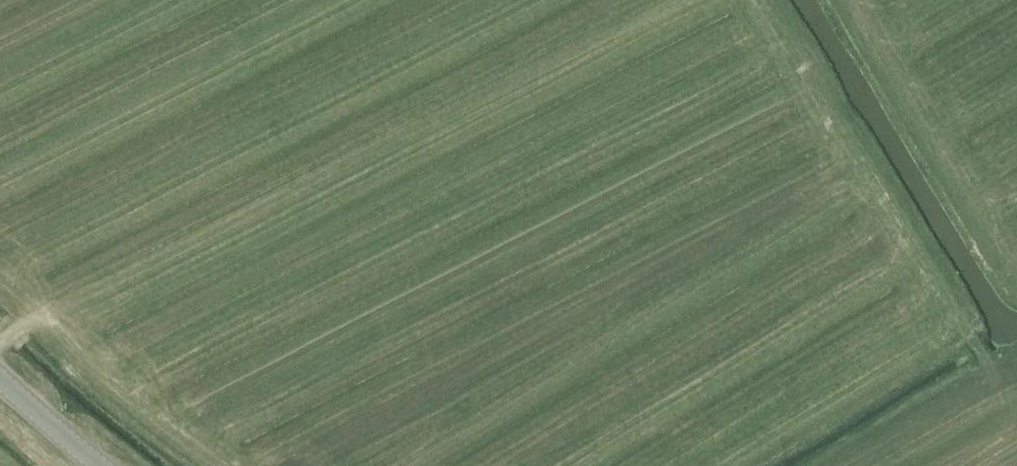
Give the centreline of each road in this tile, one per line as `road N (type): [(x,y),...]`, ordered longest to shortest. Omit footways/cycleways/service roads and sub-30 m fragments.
road 1 (secondary): [(98,465),(0,378)]

